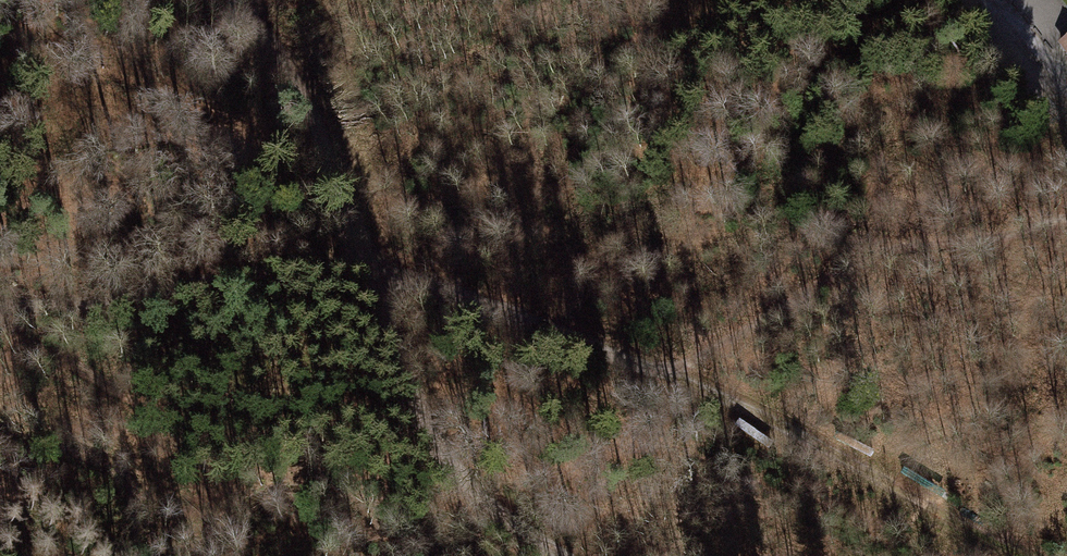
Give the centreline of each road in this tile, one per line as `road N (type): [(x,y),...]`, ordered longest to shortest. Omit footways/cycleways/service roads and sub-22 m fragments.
road 1 (track): [(230,0),(301,93),(392,271),(438,296),(649,362),(801,435),(1016,555)]
road 2 (track): [(0,283),(392,271)]
road 3 (track): [(1066,225),(851,304),(727,400)]
road 4 (track): [(556,555),(516,532),(420,415),(392,271)]

